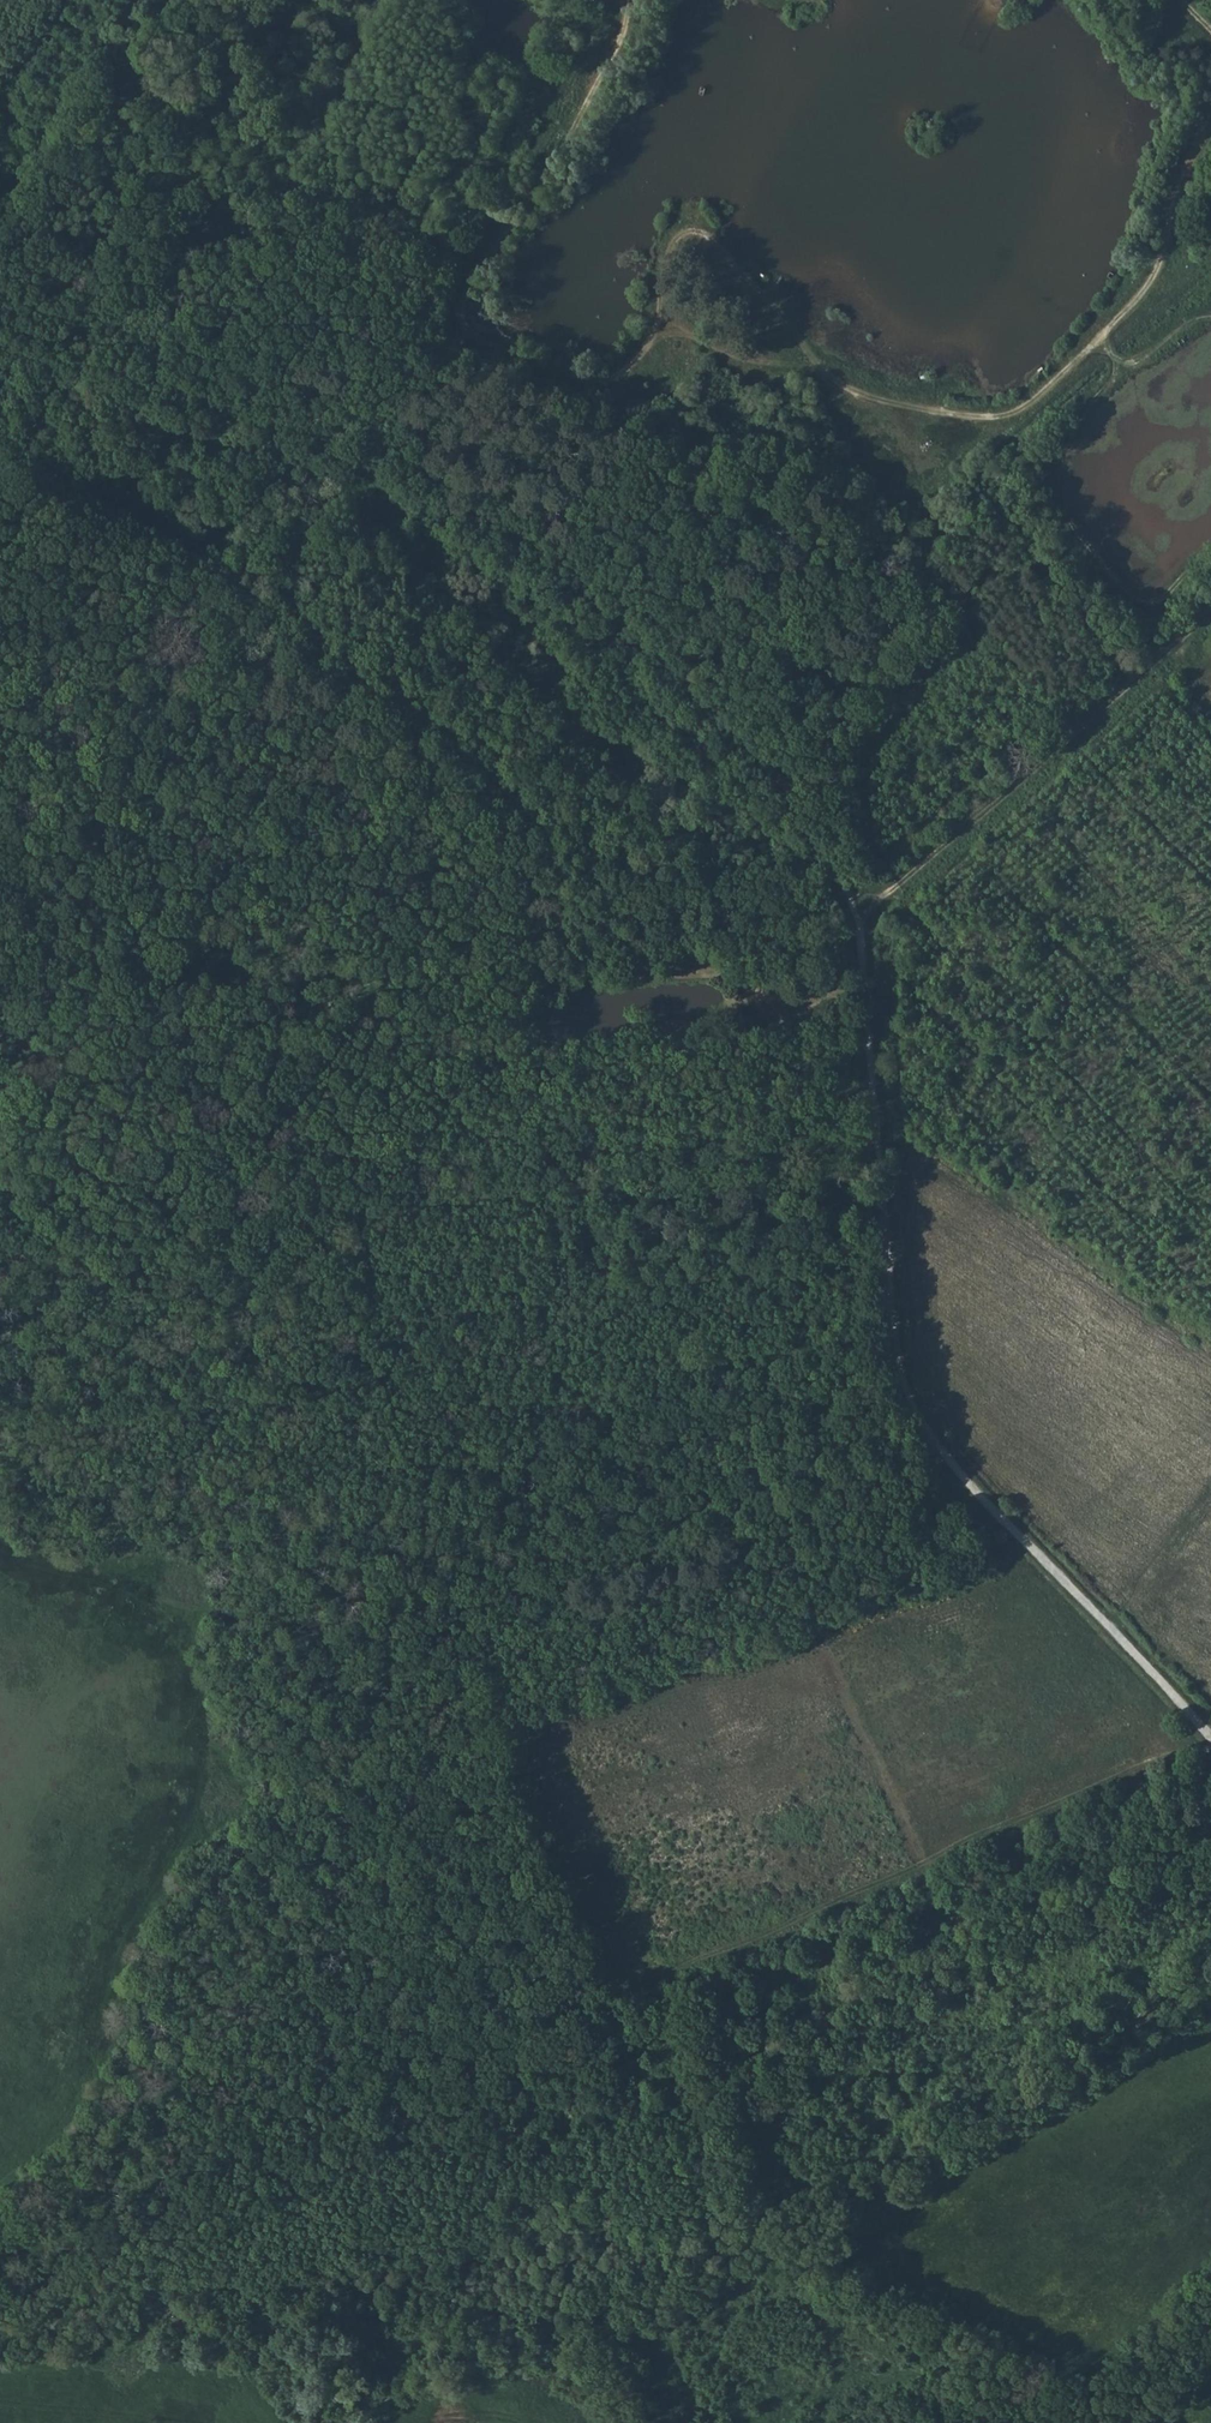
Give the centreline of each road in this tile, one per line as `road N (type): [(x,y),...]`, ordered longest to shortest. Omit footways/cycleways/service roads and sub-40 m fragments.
road 1 (track): [(658,329),(916,411),(998,418),(1041,398),(1124,315),(1210,118)]
road 2 (track): [(623,0),(615,39),(578,79),(535,189),(455,312),(471,344),(589,384),(635,376),(658,329)]
road 3 (track): [(668,1980),(1210,1753)]
road 4 (track): [(861,921),(1210,613)]
road 5 (track): [(806,0),(696,186),(666,268),(658,329)]

